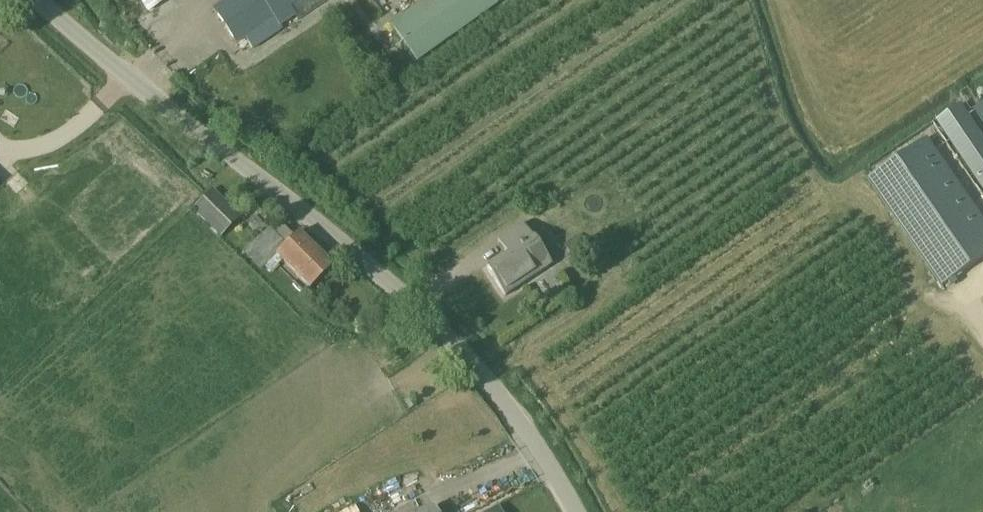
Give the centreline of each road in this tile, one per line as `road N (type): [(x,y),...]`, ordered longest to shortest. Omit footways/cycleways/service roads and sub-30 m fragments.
road 1 (unclassified): [(574,511),(463,353),(37,0)]

